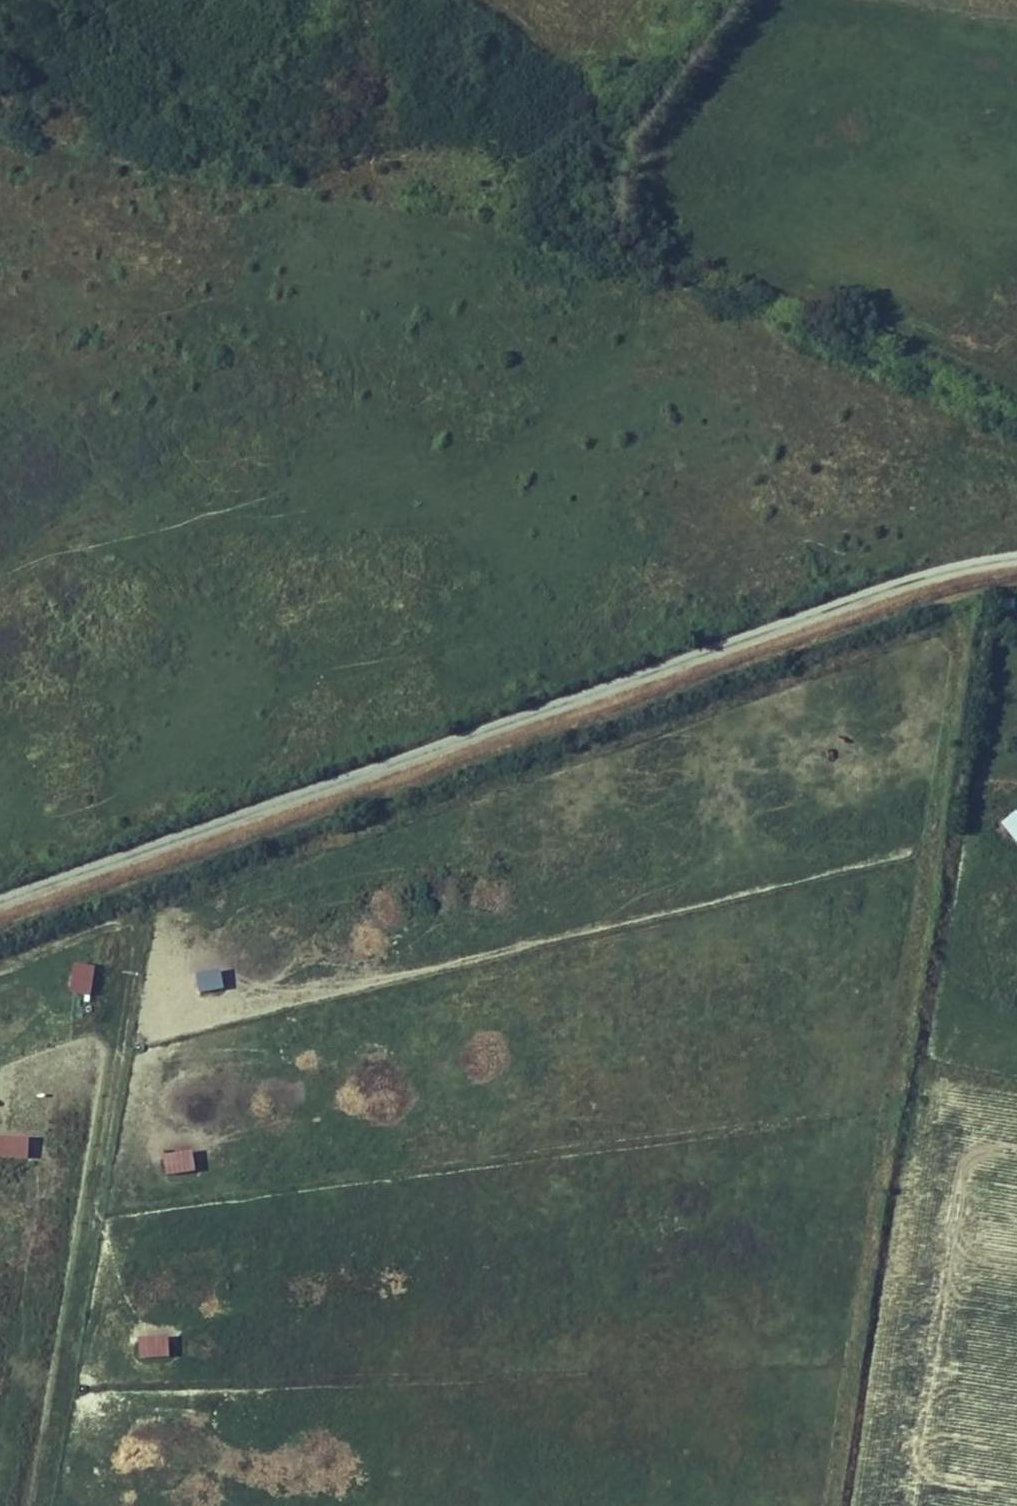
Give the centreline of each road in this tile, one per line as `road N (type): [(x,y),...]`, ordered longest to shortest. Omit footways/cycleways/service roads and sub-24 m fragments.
road 1 (unclassified): [(0,898),(951,565),(1016,552)]

